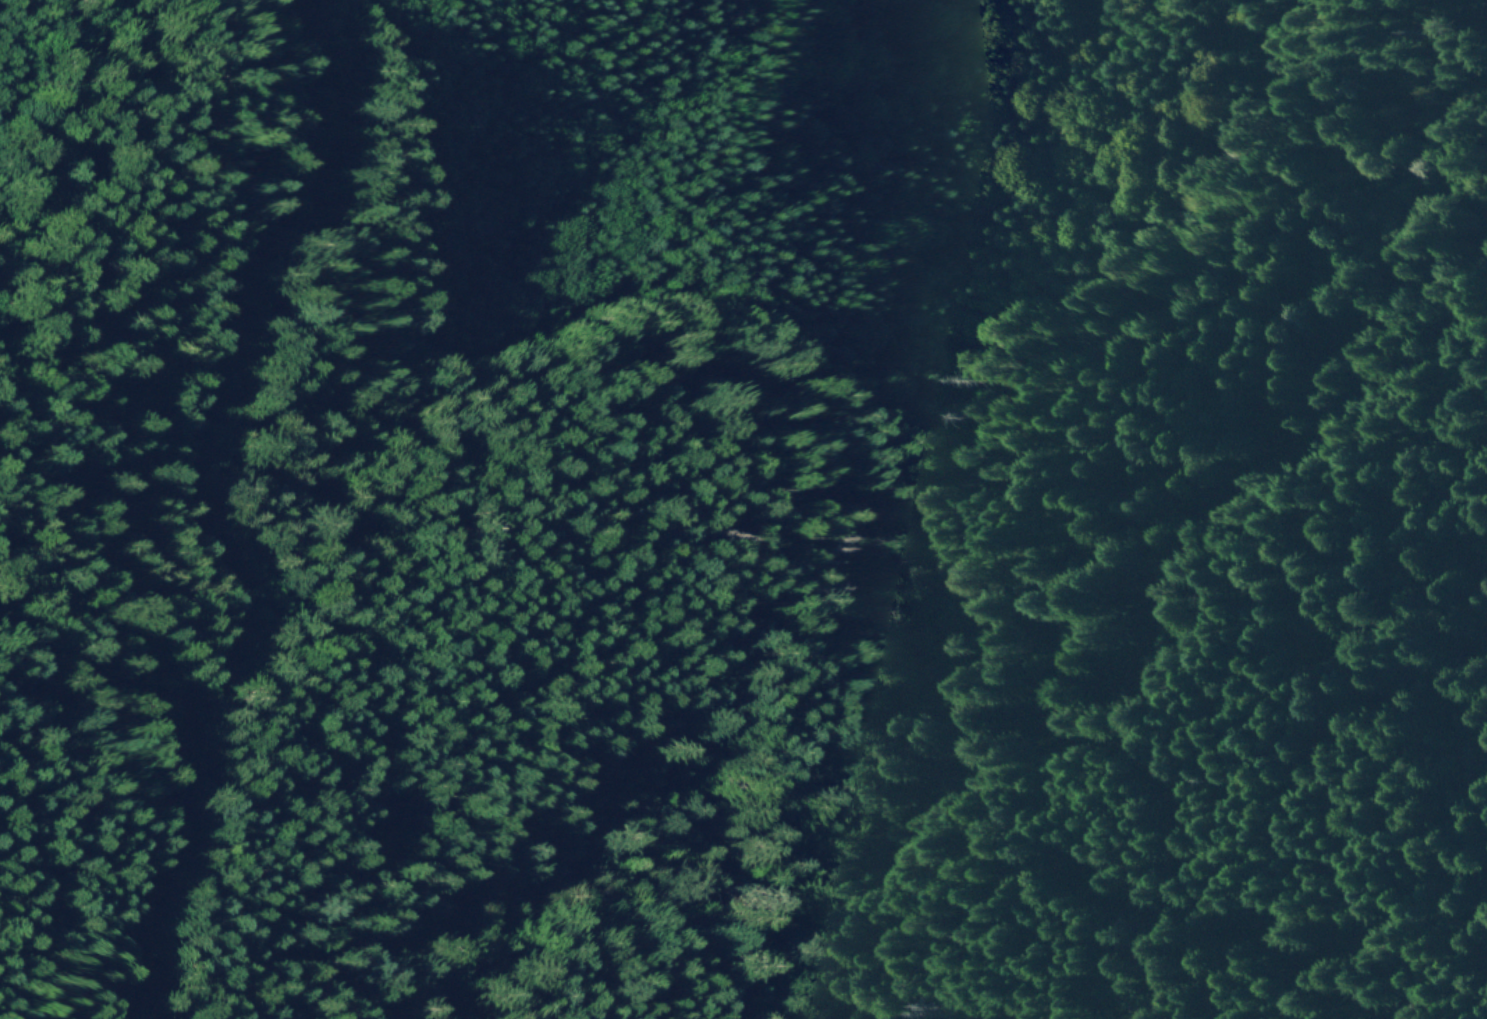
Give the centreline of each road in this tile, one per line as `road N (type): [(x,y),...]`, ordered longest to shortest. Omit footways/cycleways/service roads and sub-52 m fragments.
road 1 (residential): [(112,1018),(181,868),(186,735),(243,619),(240,583),(188,485),(190,448),(308,94),(294,0)]

